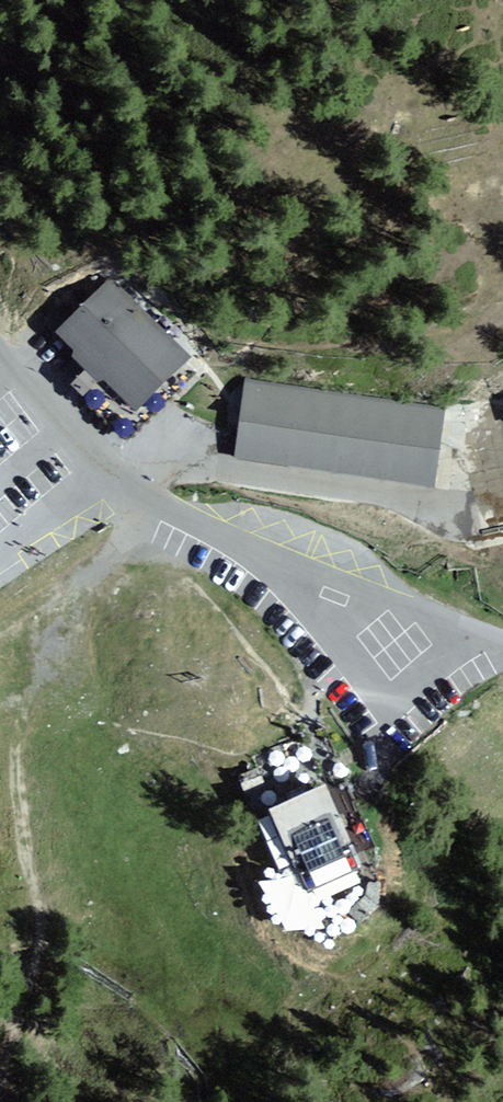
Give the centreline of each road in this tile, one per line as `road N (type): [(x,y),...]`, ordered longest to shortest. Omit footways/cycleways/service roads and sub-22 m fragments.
road 1 (unclassified): [(295,562),(199,527),(111,473),(0,342)]
road 2 (track): [(502,517),(446,516),(216,476),(166,476),(133,488)]
road 3 (unclassified): [(295,562),(435,624),(502,642)]
road 4 (track): [(161,506),(91,585),(0,633)]

